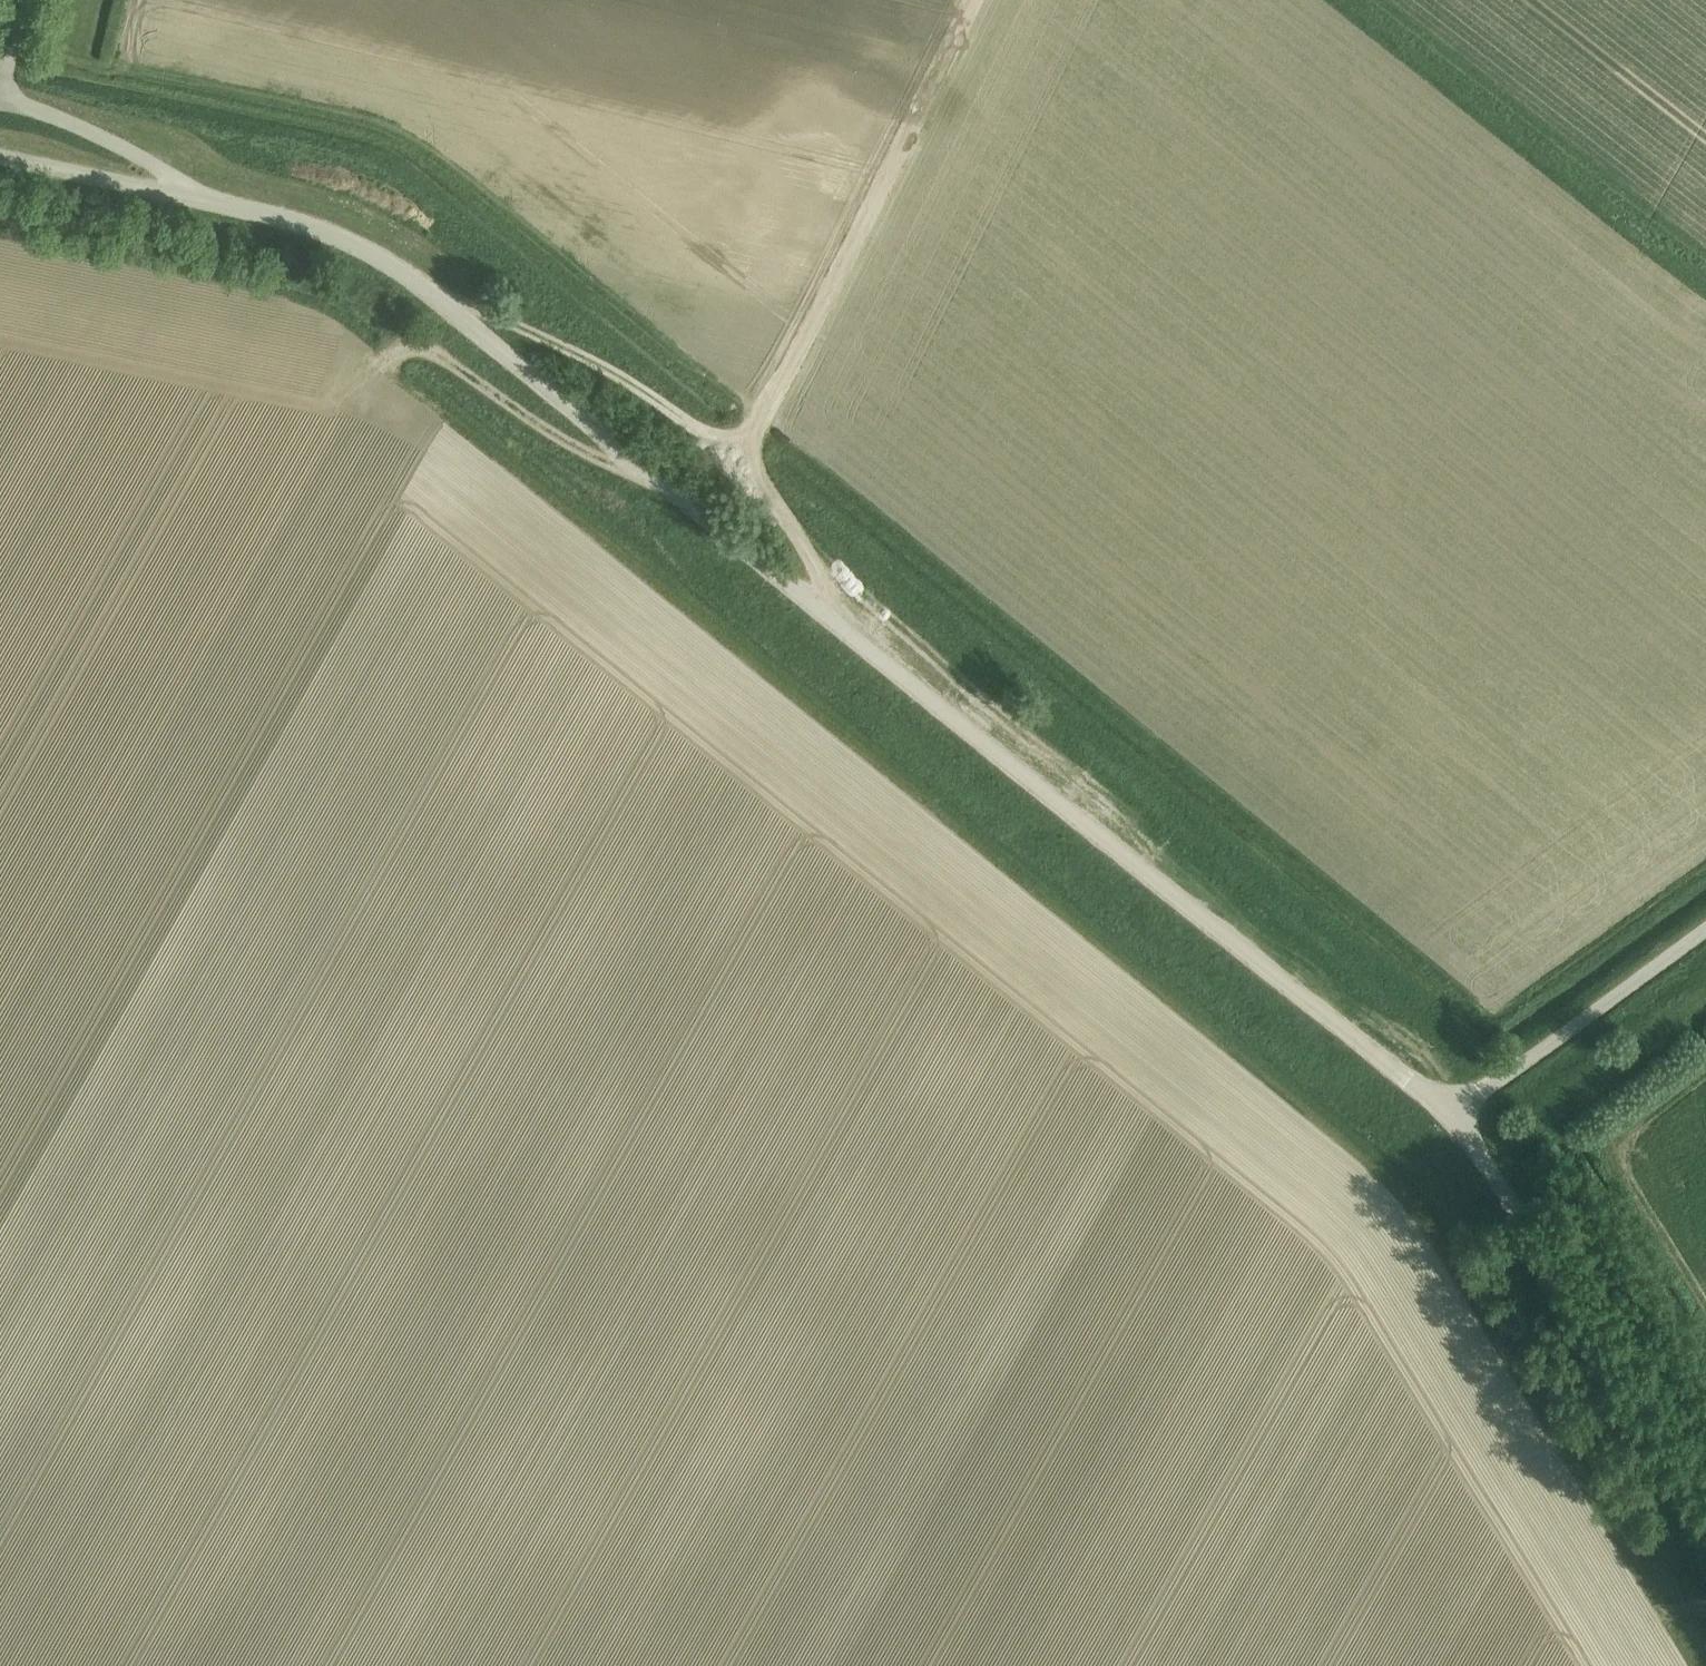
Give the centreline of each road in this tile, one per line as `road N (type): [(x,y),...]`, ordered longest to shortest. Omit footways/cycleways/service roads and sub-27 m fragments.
road 1 (unclassified): [(1449,1115),(424,287),(334,235),(0,156)]
road 2 (track): [(971,0),(763,420),(727,438)]
road 3 (unclassified): [(1705,1519),(1449,1115)]
road 4 (unclassified): [(1705,927),(1449,1115)]
road 5 (track): [(727,438),(698,433),(603,372),(477,311),(447,305)]
road 6 (track): [(727,438),(819,569),(826,615)]

